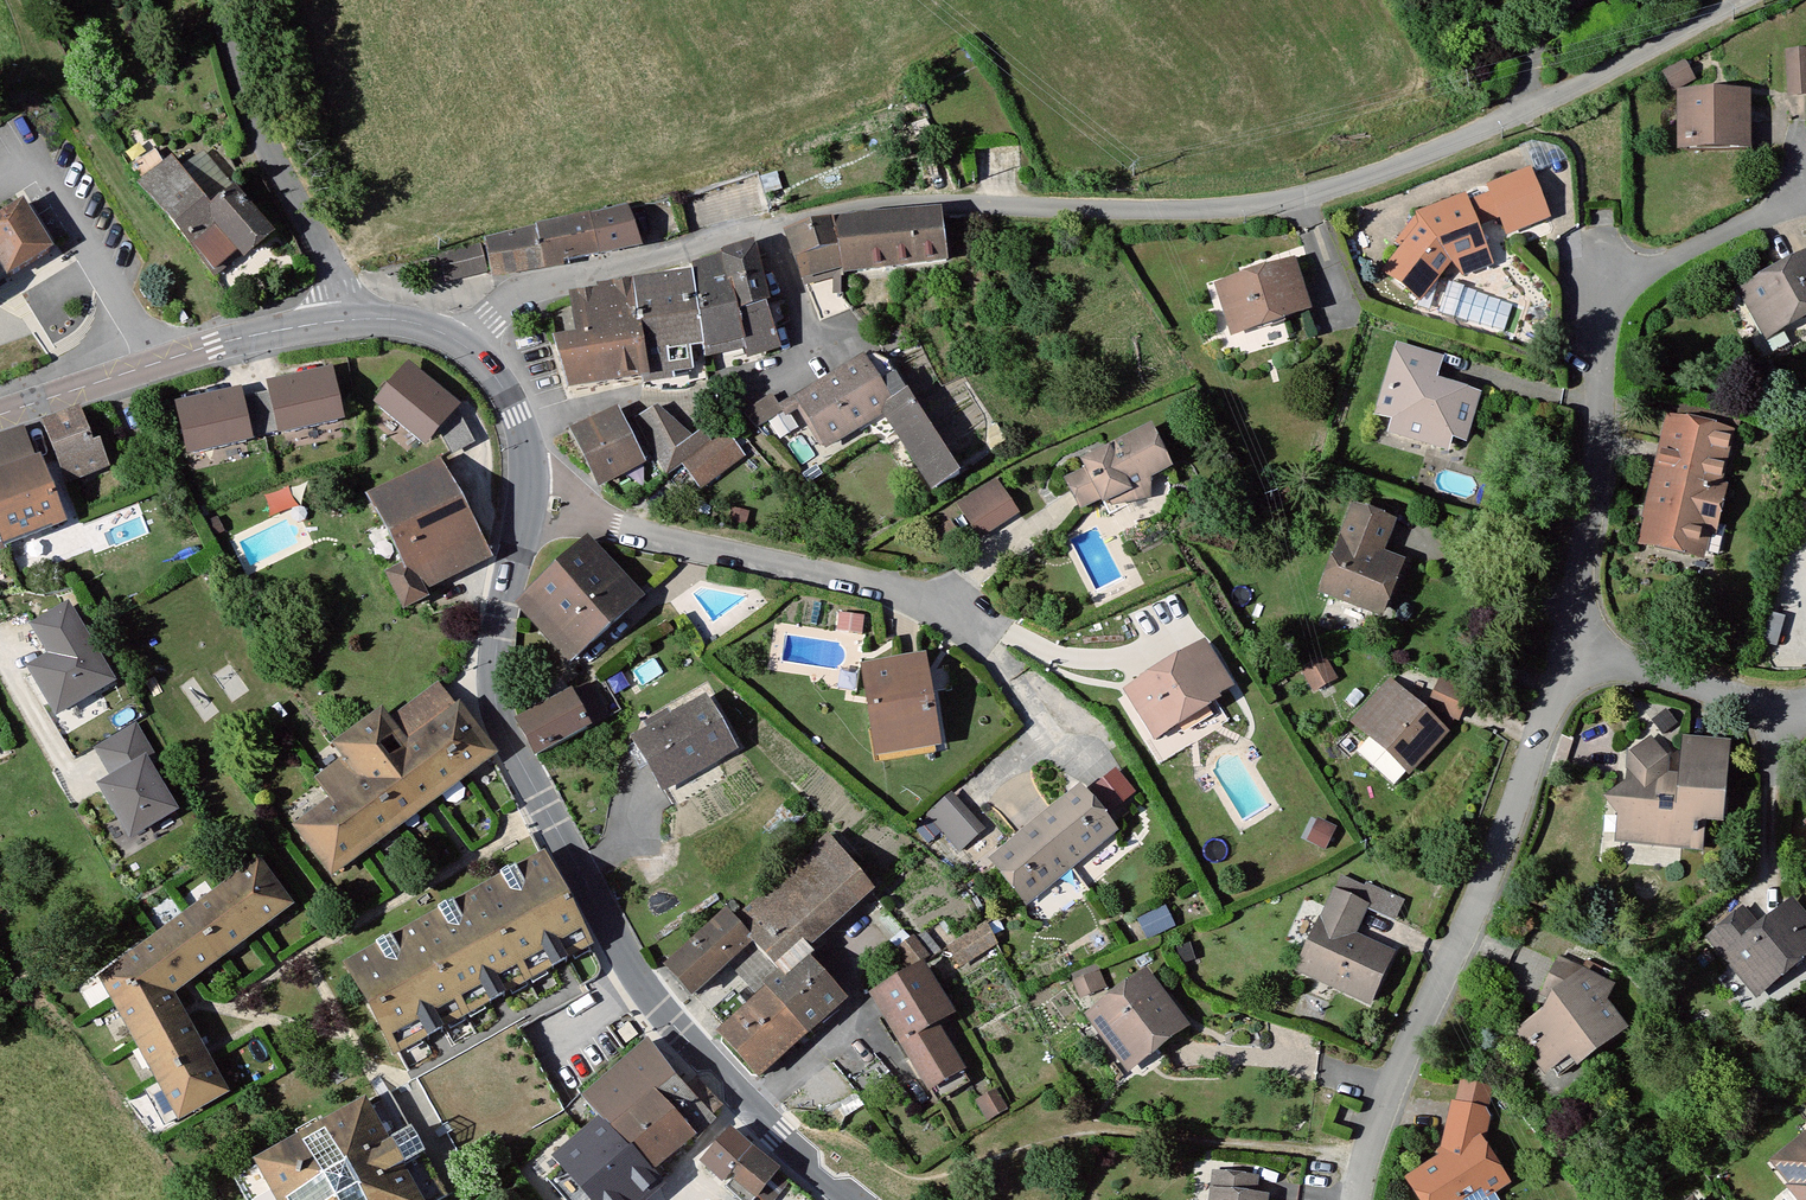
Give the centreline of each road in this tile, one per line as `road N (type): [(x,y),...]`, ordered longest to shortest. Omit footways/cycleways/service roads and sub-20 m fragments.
road 1 (residential): [(1742,0),(1433,152),(1295,197),(1227,207),(899,201),(768,228)]
road 2 (tertiary): [(526,504),(492,664),(494,702),(510,745),(655,999),(791,1151),(852,1199)]
road 3 (residential): [(1357,1199),(1396,1078),(1472,919),(1568,647)]
road 4 (residential): [(1568,647),(1600,439),(1603,282),(1805,198)]
road 5 (residential): [(526,504),(977,620)]
road 6 (residential): [(522,419),(733,381),(816,349),(768,228)]
road 7 (tertiary): [(0,415),(218,346),(344,321)]
road 8 (tertiary): [(209,0),(257,128),(326,259),(344,321)]
road 9 (residential): [(768,228),(531,291),(463,343)]
road 10 (residential): [(1568,647),(1773,713),(1805,703)]
road 11 (tertiary): [(344,321),(423,326),(463,343)]

